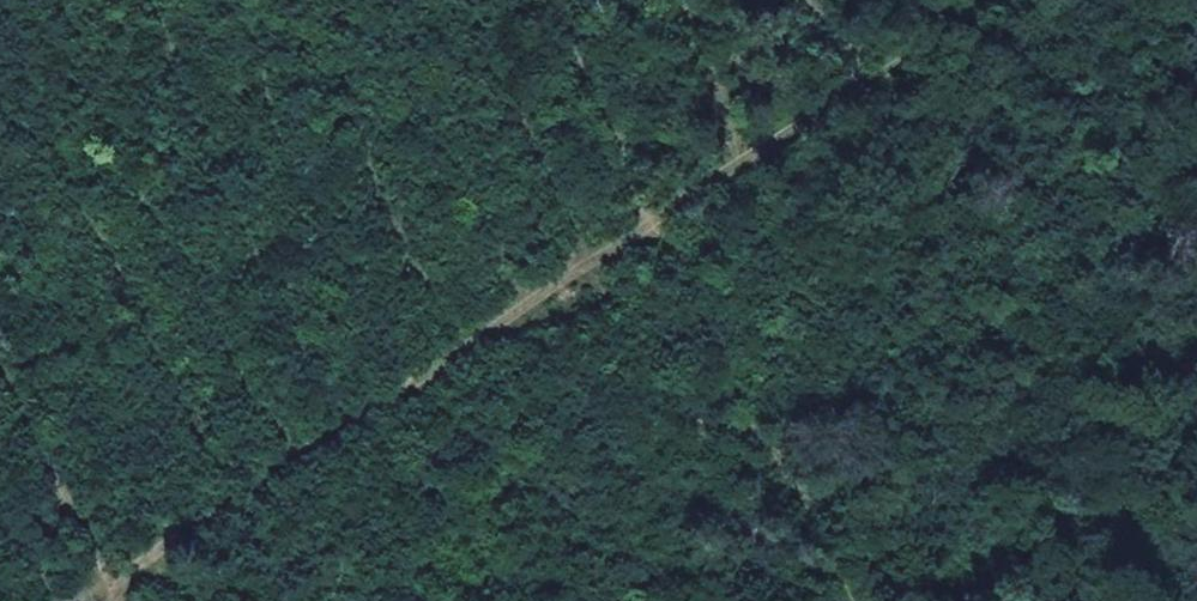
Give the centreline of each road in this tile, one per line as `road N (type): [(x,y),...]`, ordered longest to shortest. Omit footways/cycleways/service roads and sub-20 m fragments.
road 1 (track): [(78,600),(1001,0)]
road 2 (track): [(888,600),(576,0)]
road 3 (track): [(106,600),(0,390)]

